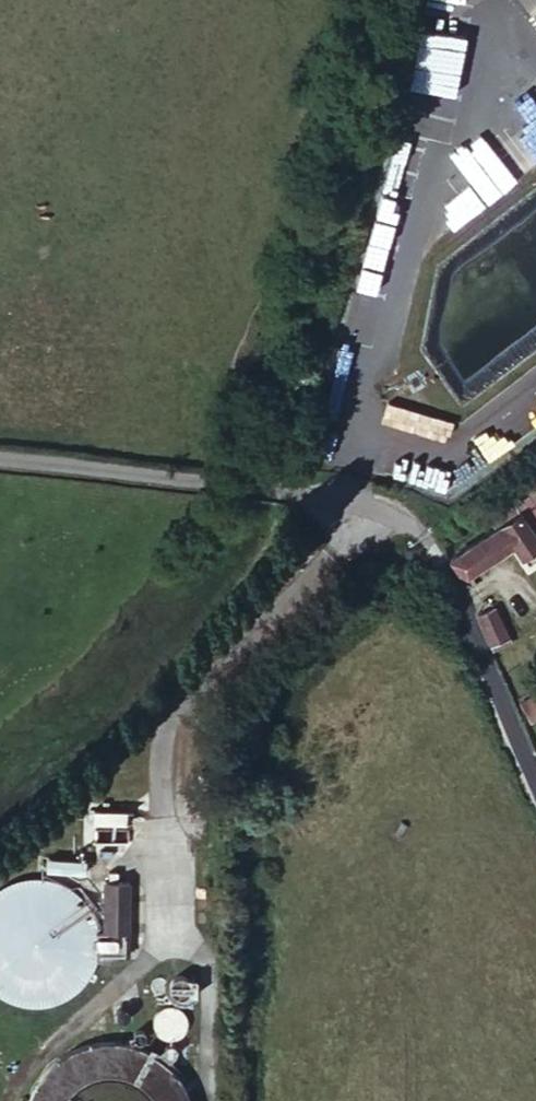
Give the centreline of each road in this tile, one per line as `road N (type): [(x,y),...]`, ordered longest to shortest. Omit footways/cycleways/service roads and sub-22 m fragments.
road 1 (unclassified): [(0,458),(293,495),(362,506),(413,528),(430,544),(535,784)]

